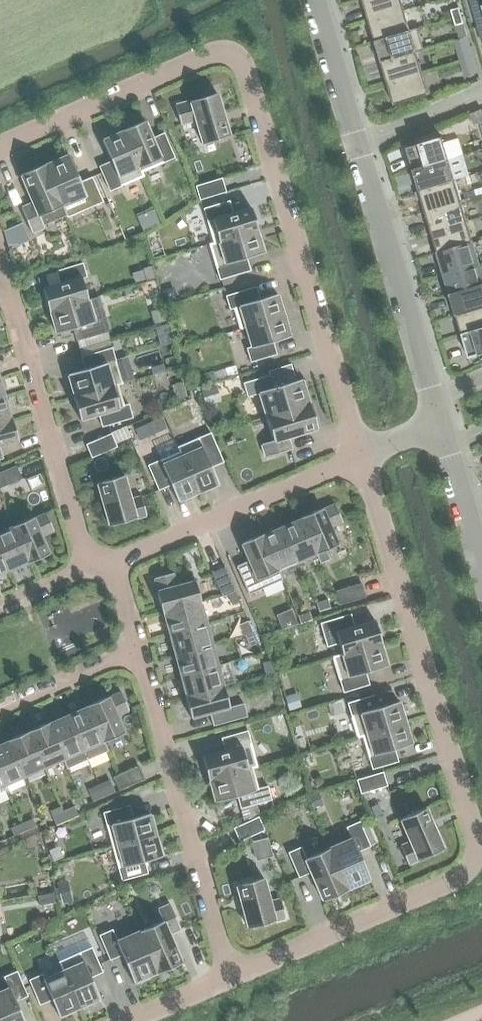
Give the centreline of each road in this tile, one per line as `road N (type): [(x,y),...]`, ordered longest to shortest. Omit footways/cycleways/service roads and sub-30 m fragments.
road 1 (residential): [(227,976),(450,880),(476,850),(356,459)]
road 2 (residential): [(356,459),(241,72),(229,59),(212,58),(0,148)]
road 3 (residential): [(136,648),(227,976)]
road 4 (residential): [(0,268),(86,571)]
road 5 (residential): [(356,459),(114,563)]
road 6 (unclassified): [(429,399),(354,147)]
road 7 (unclassified): [(354,147),(311,0)]
road 8 (residential): [(136,648),(0,709)]
road 9 (residential): [(354,147),(481,92)]
road 10 (unclassified): [(481,577),(444,447)]

